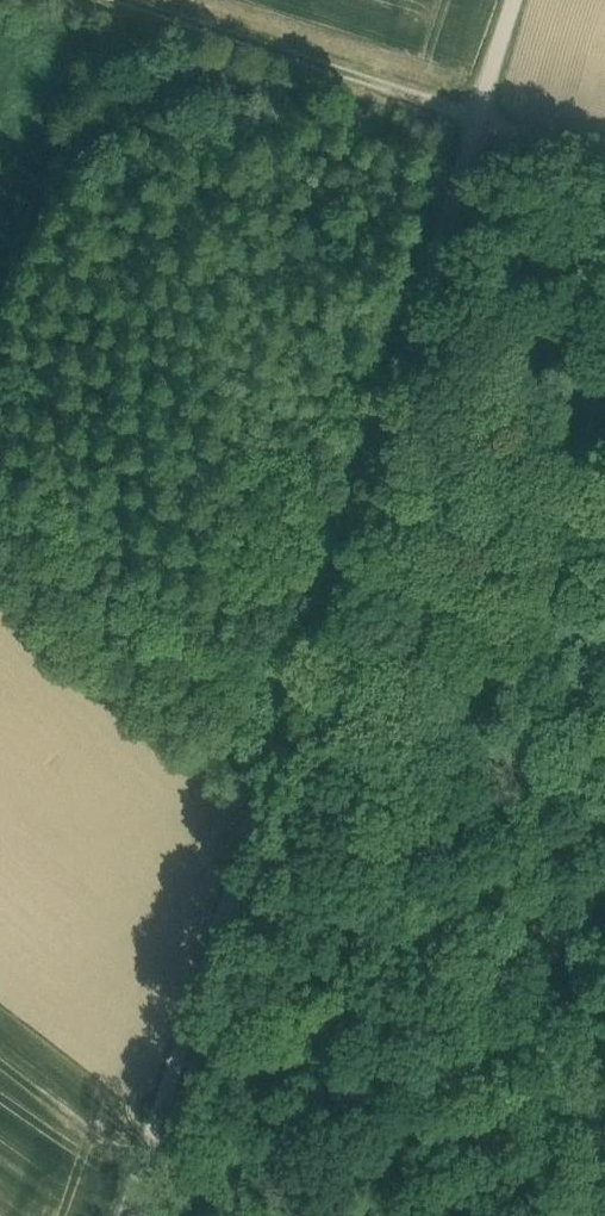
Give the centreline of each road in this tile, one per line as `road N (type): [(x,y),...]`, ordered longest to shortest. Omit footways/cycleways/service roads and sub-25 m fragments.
road 1 (track): [(127,1215),(523,0)]
road 2 (track): [(604,157),(124,0)]
road 3 (track): [(288,720),(604,814)]

